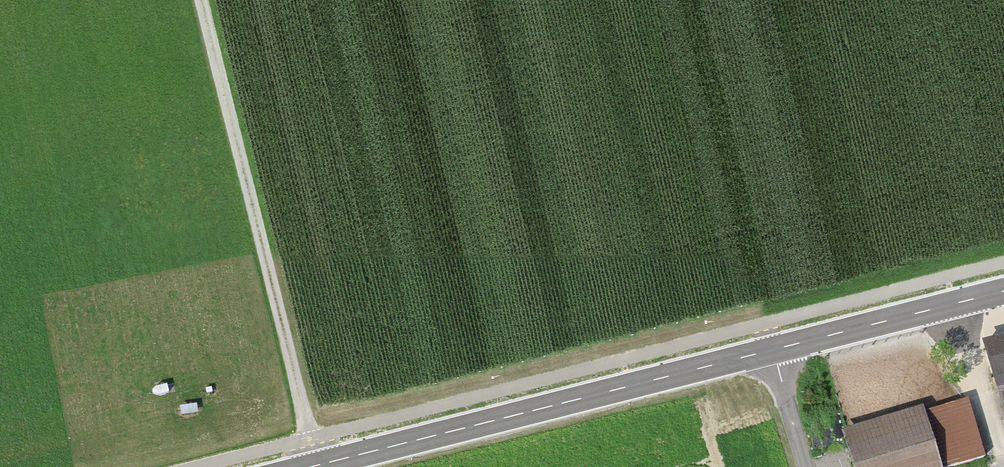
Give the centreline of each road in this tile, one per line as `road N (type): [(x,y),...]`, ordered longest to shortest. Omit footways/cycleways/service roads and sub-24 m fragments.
road 1 (tertiary): [(329,466),(1003,292)]
road 2 (track): [(205,0),(319,466)]
road 3 (track): [(1003,466),(953,305)]
road 4 (track): [(812,466),(777,349)]

